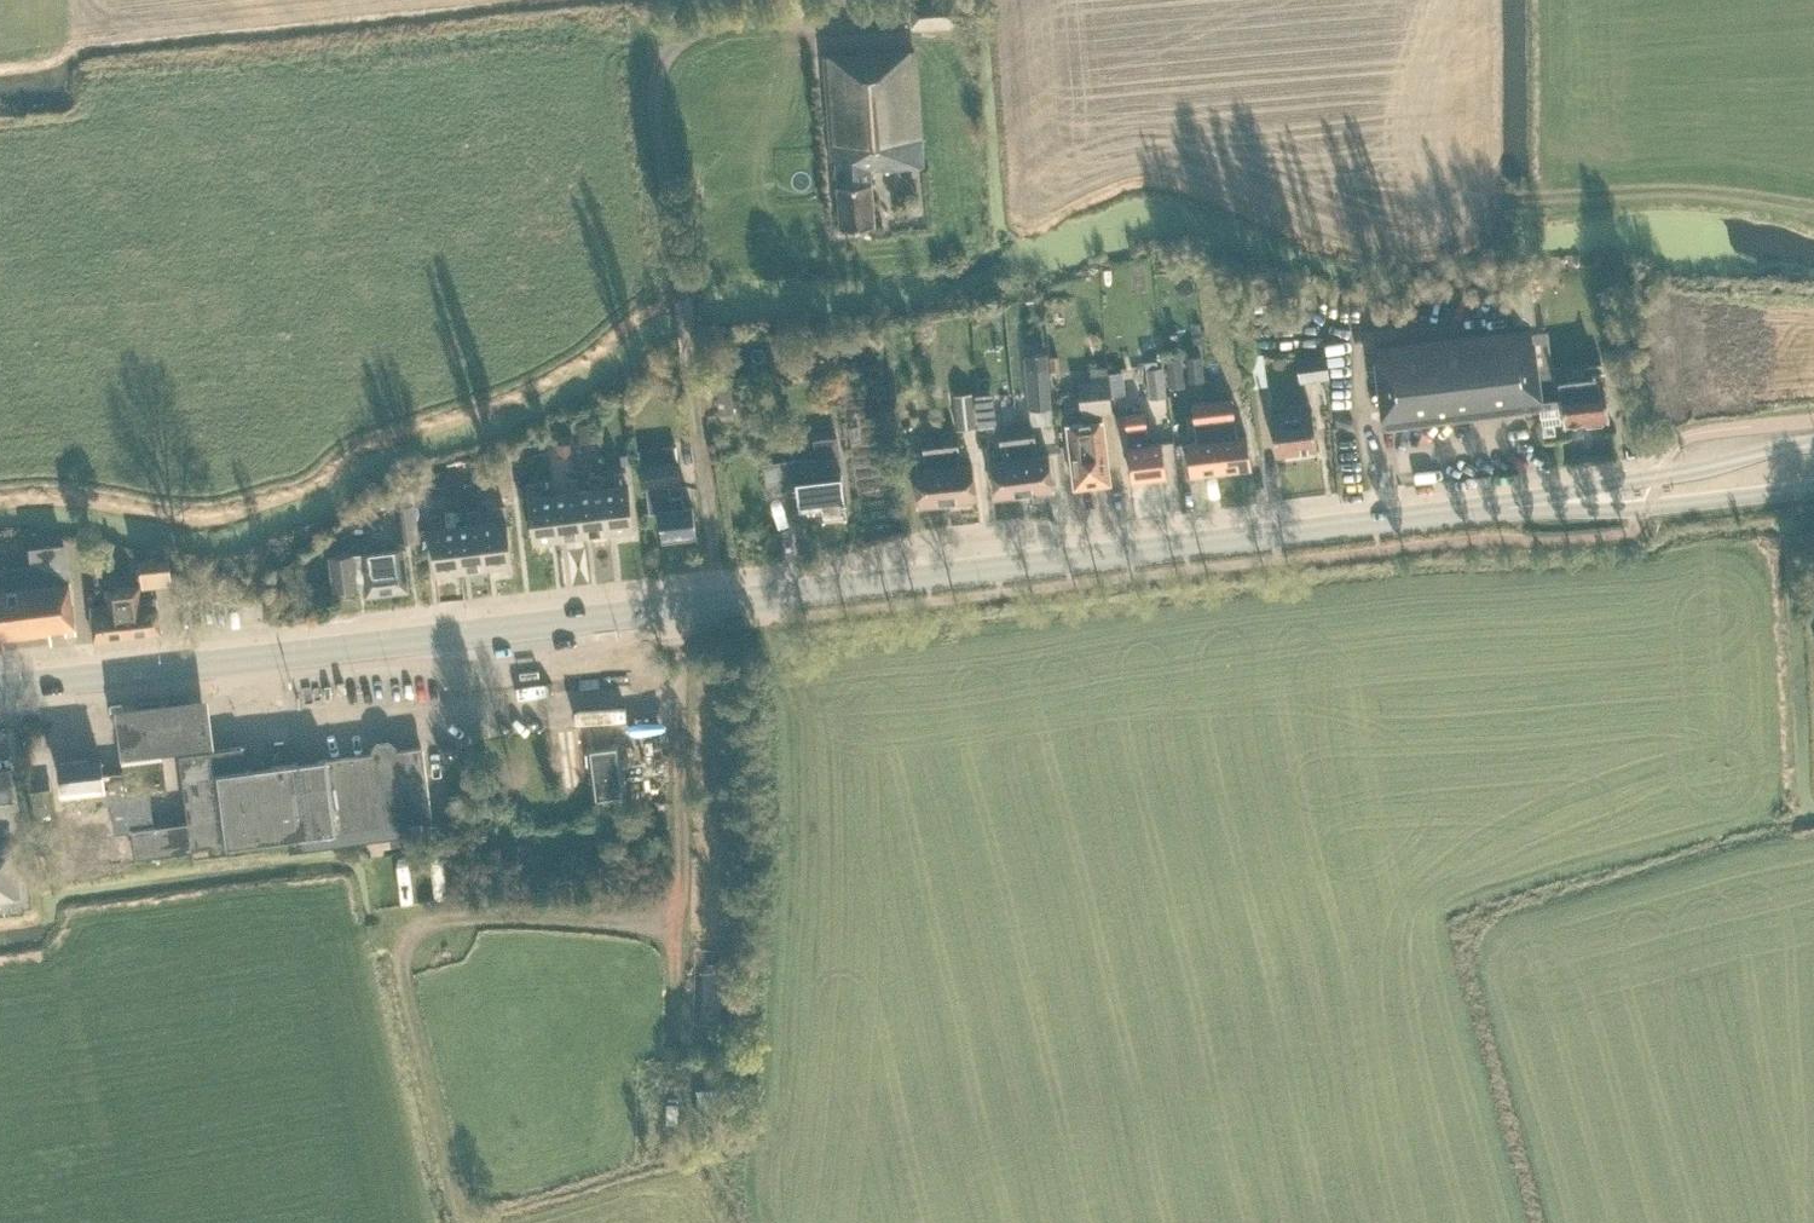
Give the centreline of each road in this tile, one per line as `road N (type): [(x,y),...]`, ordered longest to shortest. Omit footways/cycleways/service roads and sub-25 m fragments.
road 1 (track): [(678,607),(678,905),(659,924),(476,919),(425,925),(403,945),(466,1222)]
road 2 (primary): [(711,602),(1532,504)]
road 3 (primary): [(0,685),(711,602)]
road 4 (primary): [(1813,443),(1602,482),(1532,504)]
road 5 (primary): [(1532,504),(1615,508),(1813,486)]

